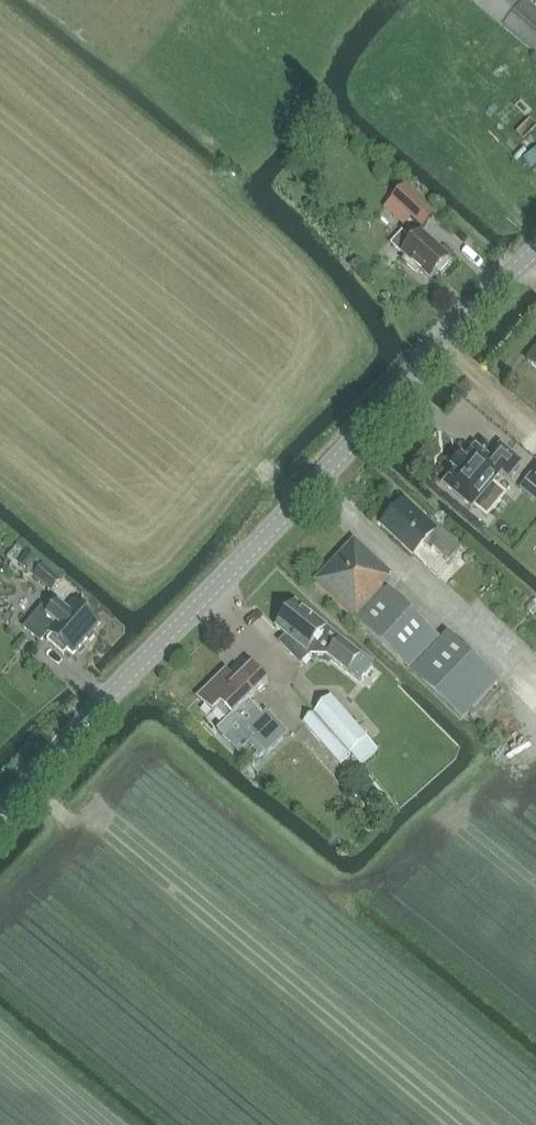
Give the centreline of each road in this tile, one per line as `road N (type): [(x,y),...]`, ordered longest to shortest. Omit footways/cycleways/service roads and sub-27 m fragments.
road 1 (tertiary): [(52,754),(535,252)]

